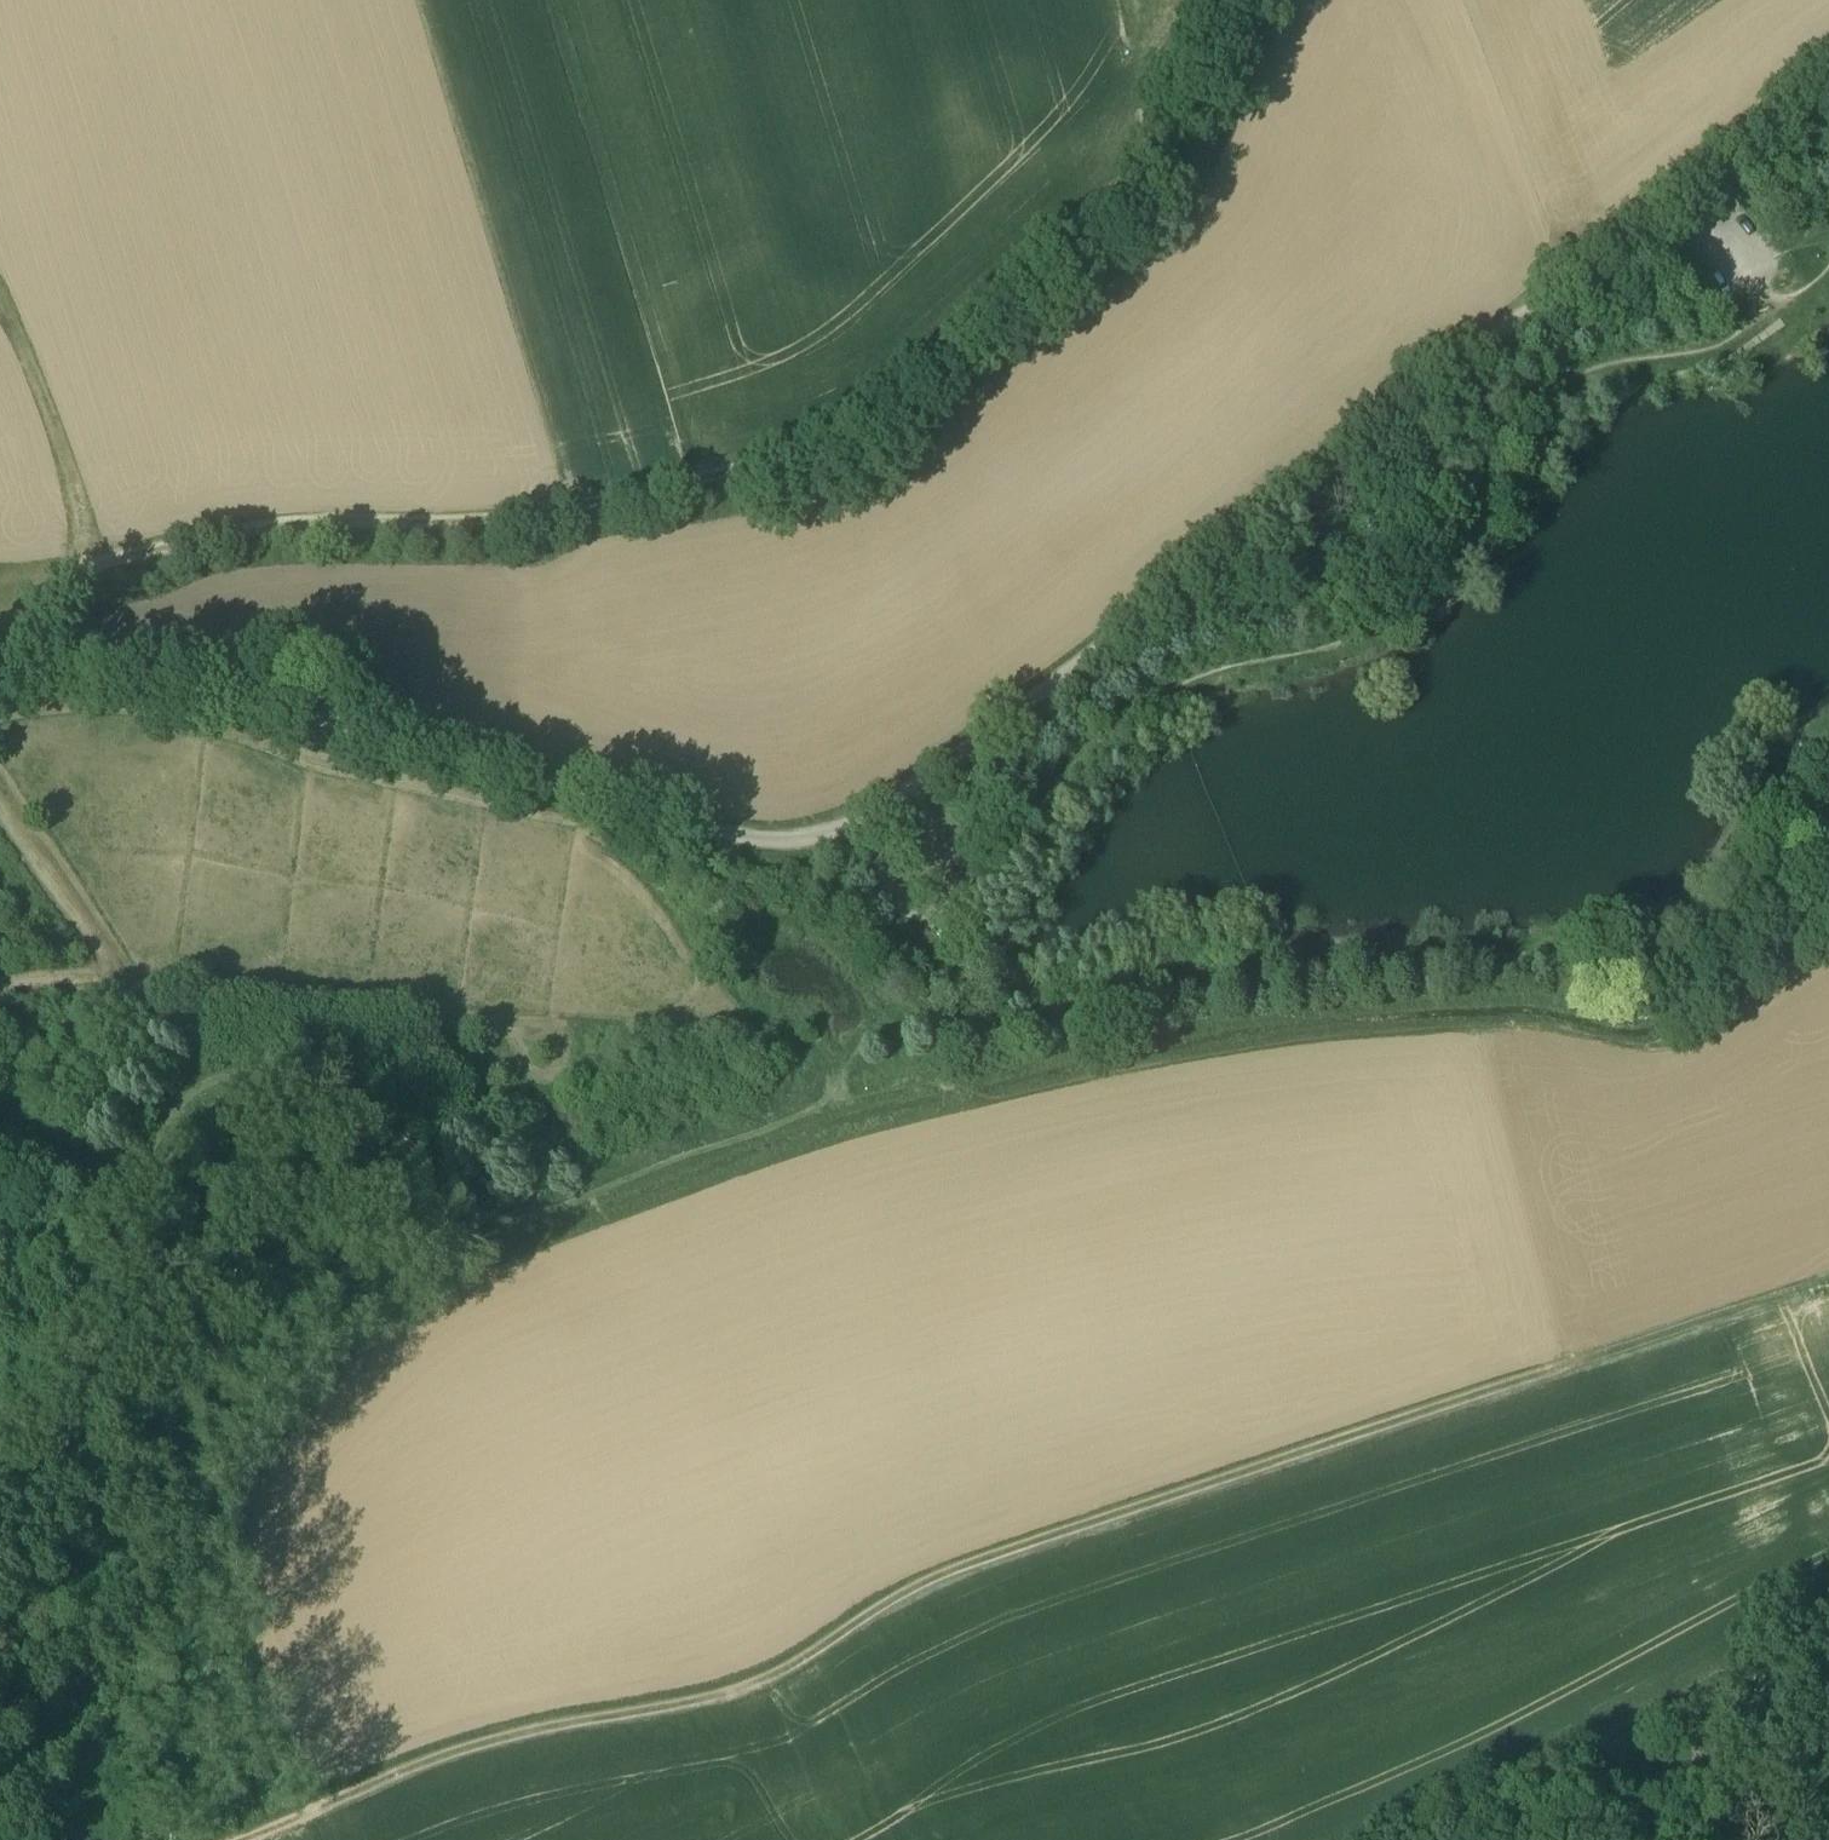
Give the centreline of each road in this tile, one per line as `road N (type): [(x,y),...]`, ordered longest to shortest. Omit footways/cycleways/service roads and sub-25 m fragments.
road 1 (unclassified): [(0,670),(49,662),(113,666),(780,830),(834,824),(1828,45)]
road 2 (track): [(1800,1285),(929,1576),(807,1653),(718,1691),(469,1744),(215,1839)]

